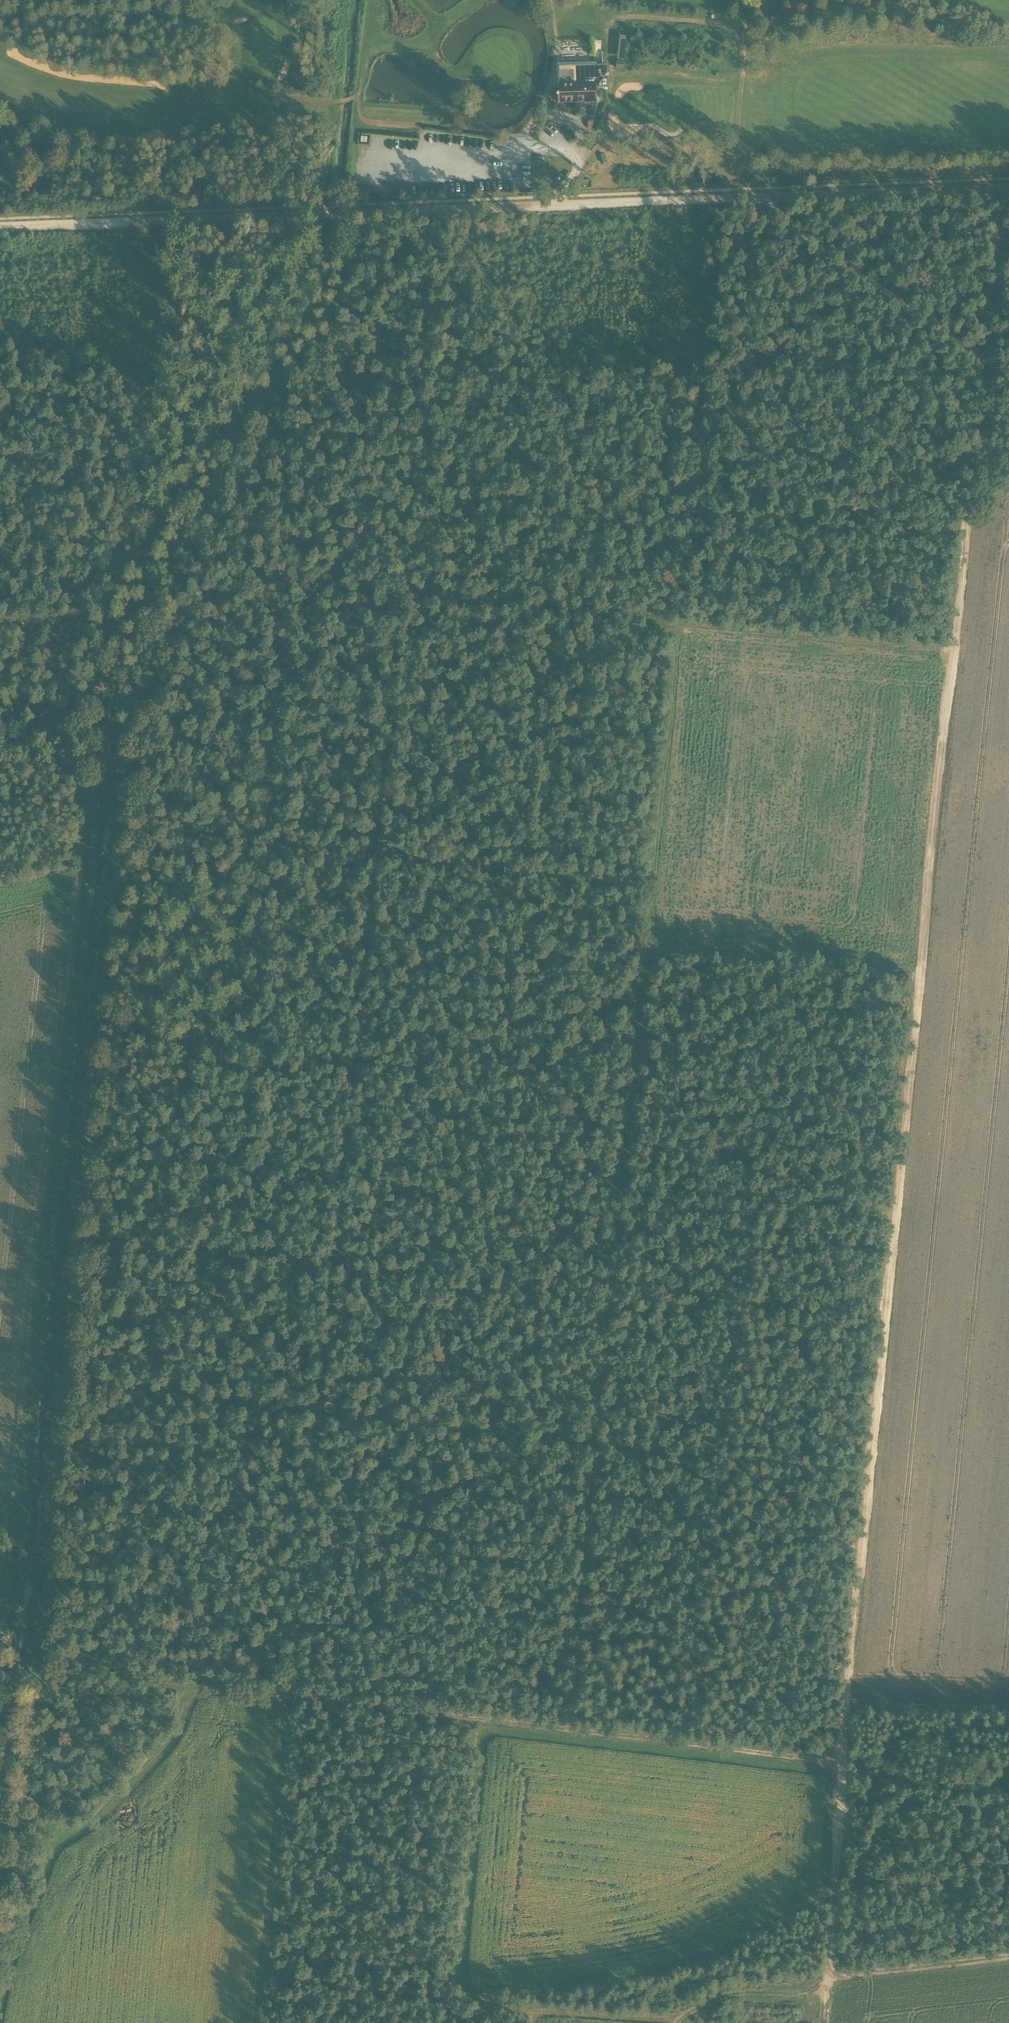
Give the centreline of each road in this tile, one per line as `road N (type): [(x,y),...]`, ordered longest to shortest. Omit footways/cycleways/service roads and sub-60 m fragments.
road 1 (track): [(0,226),(1008,189)]

